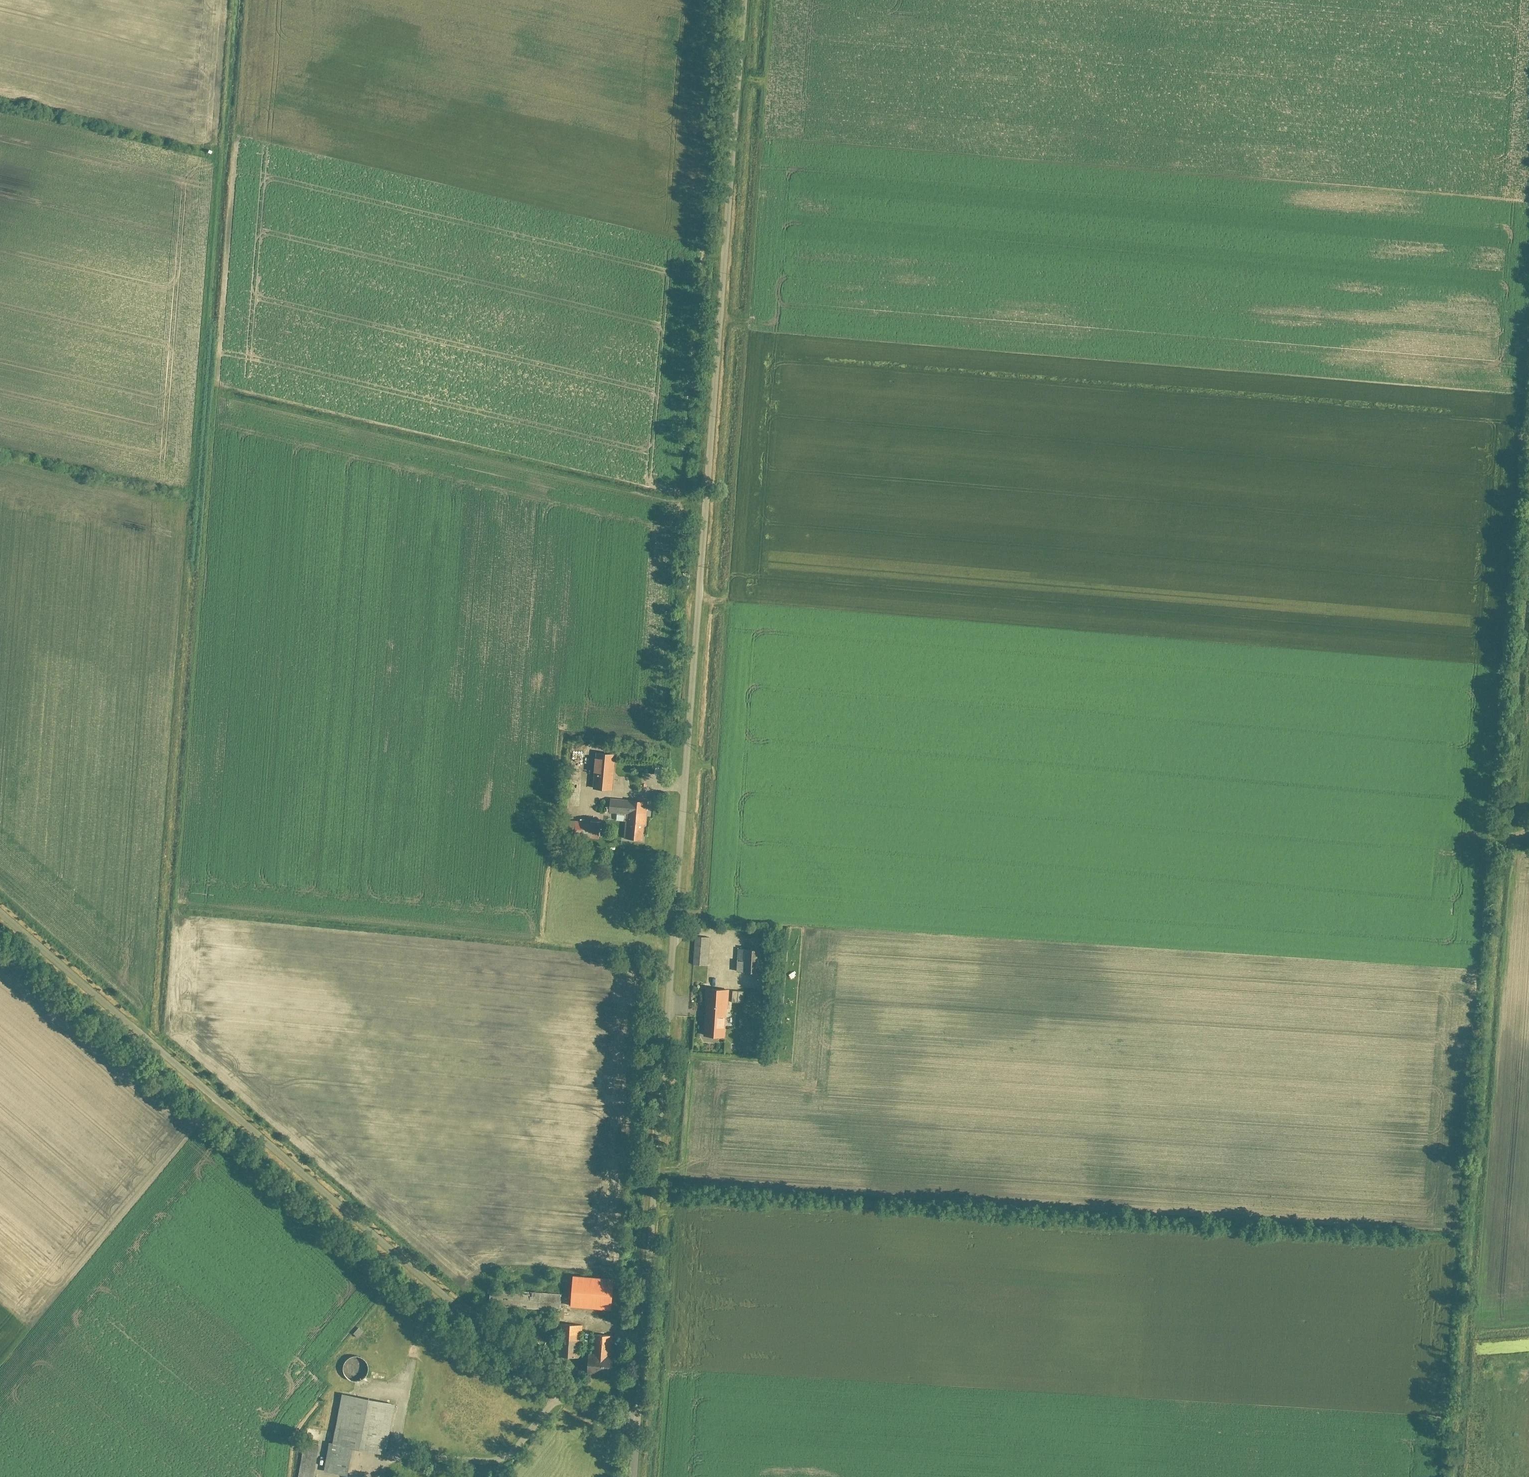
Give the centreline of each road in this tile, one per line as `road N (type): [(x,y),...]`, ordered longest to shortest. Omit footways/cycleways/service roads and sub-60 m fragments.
road 1 (unclassified): [(744,0),(635,1427)]
road 2 (unclassified): [(635,1427),(564,1402),(0,920)]

